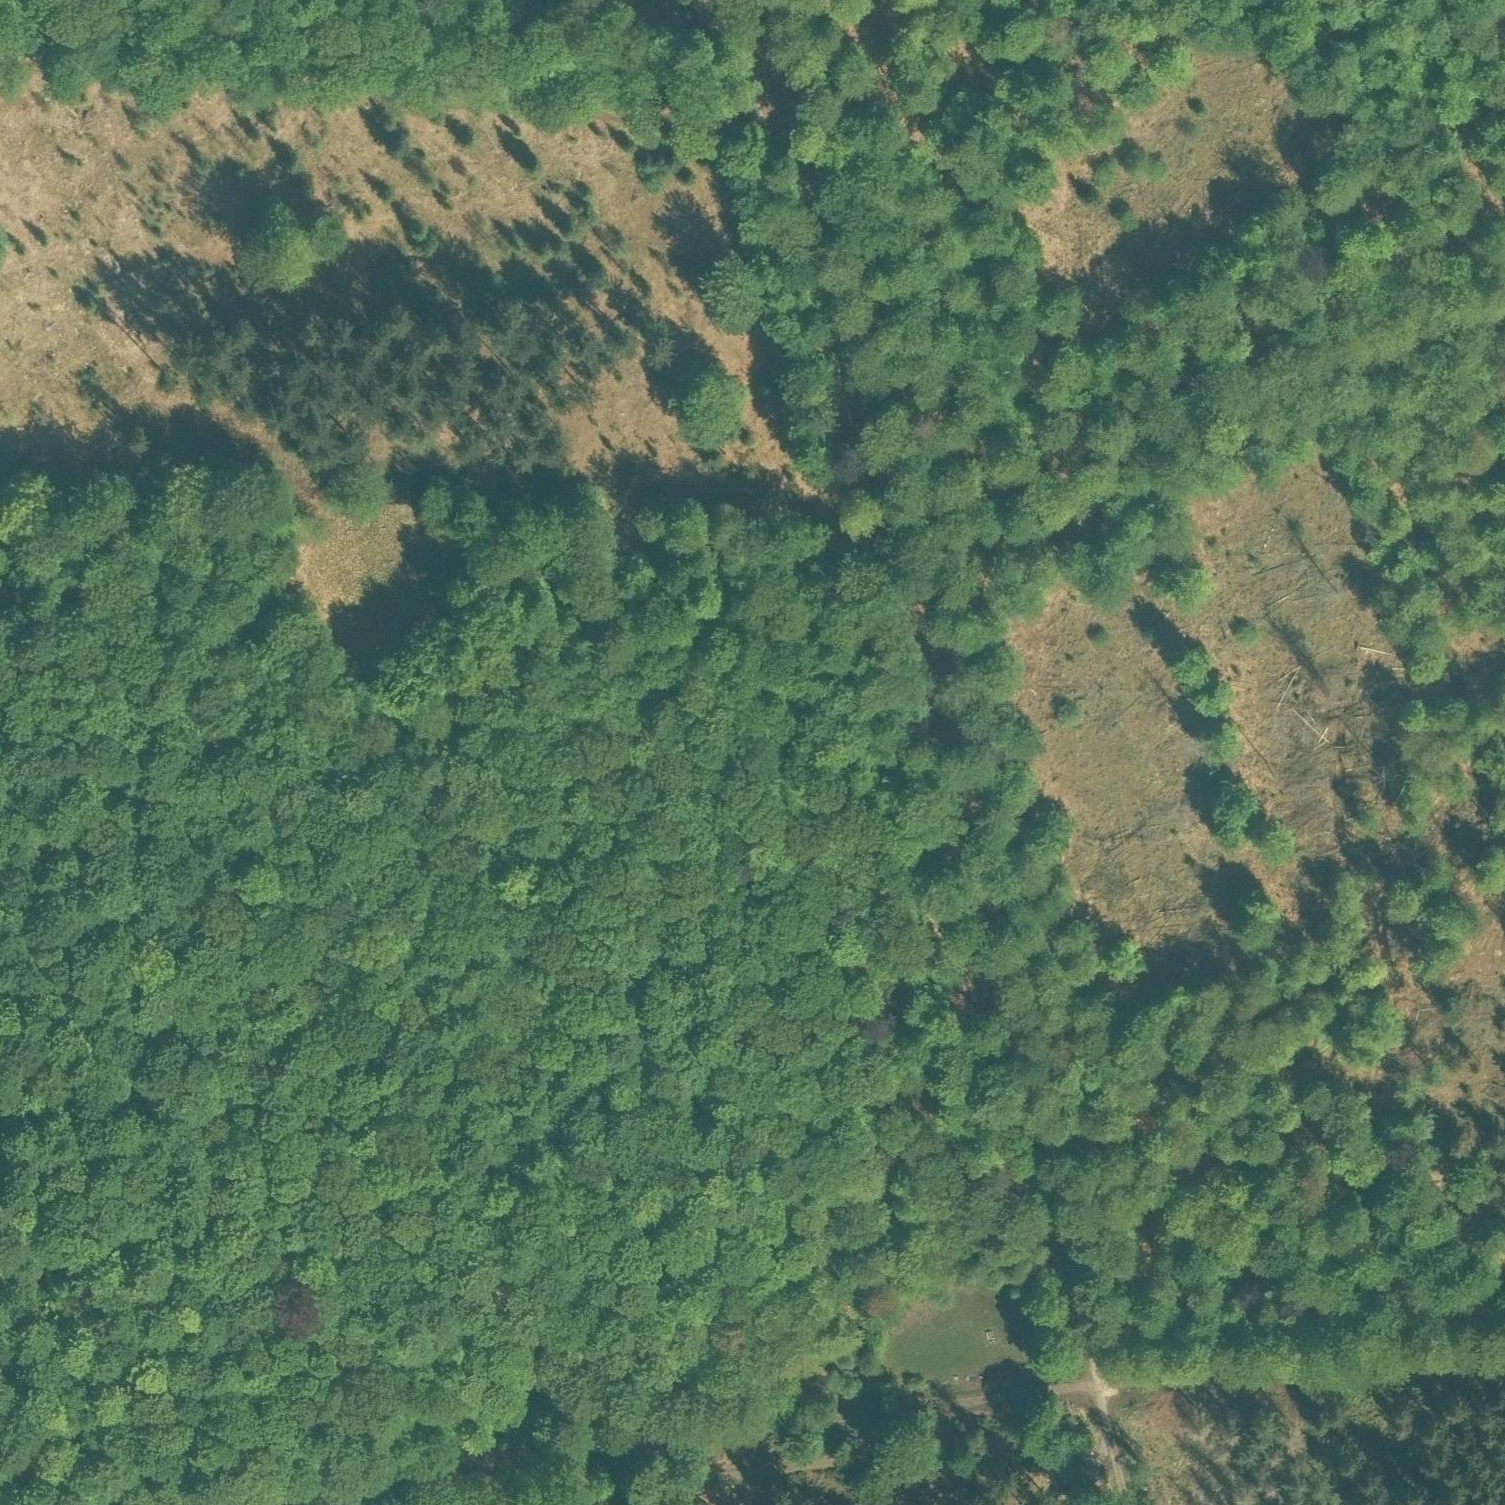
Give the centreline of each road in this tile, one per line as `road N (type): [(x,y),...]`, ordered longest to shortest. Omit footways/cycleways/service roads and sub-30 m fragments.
road 1 (track): [(0,485),(388,464),(857,521),(1306,379),(1504,302)]
road 2 (track): [(163,1504),(1099,1381),(1504,1360)]
road 3 (track): [(1074,1278),(766,0)]
road 4 (track): [(1412,340),(1402,672),(1410,769),(1433,836),(1504,959)]
road 5 (track): [(1111,1433),(1074,1278)]

